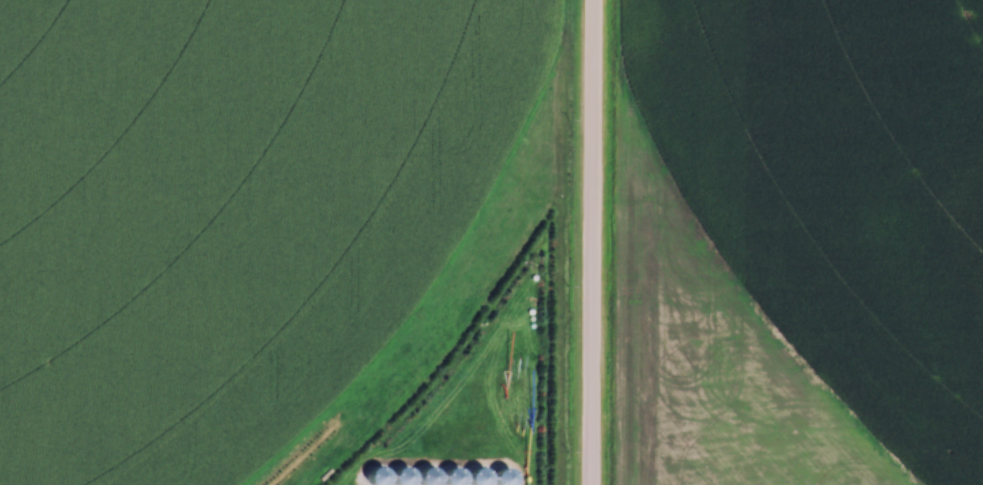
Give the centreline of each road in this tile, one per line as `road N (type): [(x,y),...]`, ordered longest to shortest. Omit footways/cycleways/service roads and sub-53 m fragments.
road 1 (tertiary): [(591,484),(594,0)]

